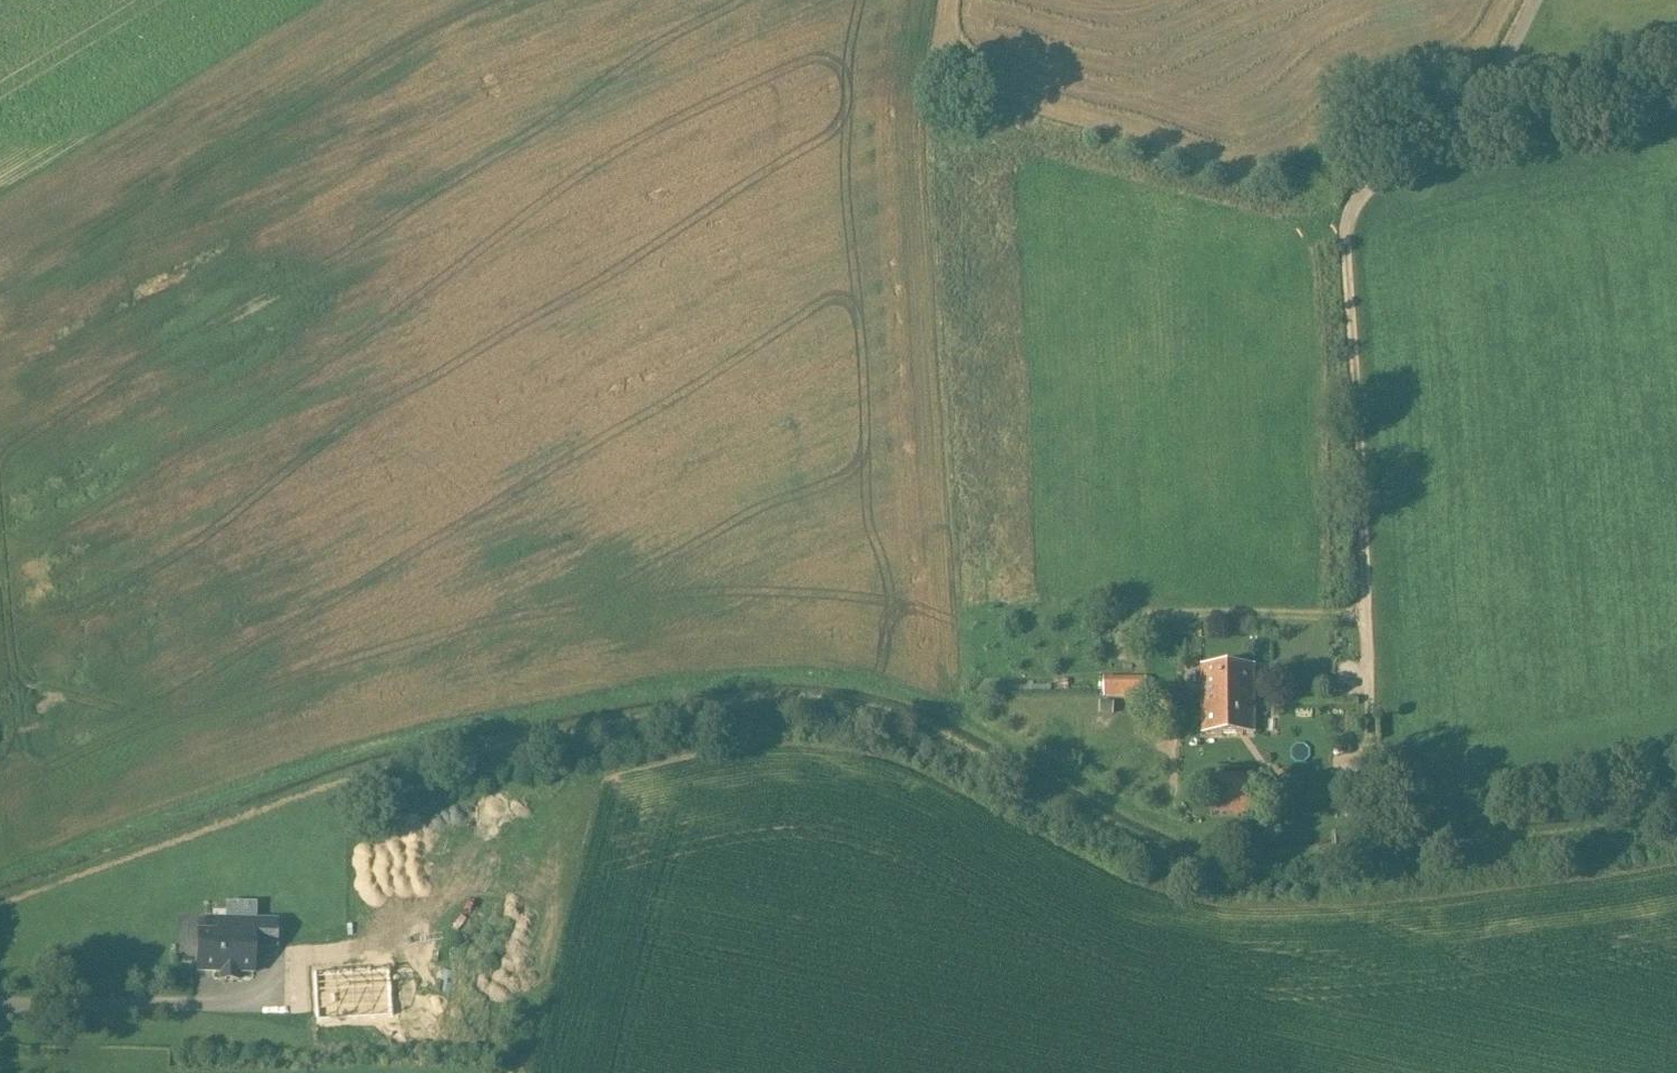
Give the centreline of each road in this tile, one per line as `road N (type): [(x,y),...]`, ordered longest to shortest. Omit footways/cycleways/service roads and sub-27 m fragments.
road 1 (unclassified): [(1343,822),(1343,798),(1362,769),(1377,711),(1361,218),(1377,185),(1451,135),(1500,69),(1535,0)]

